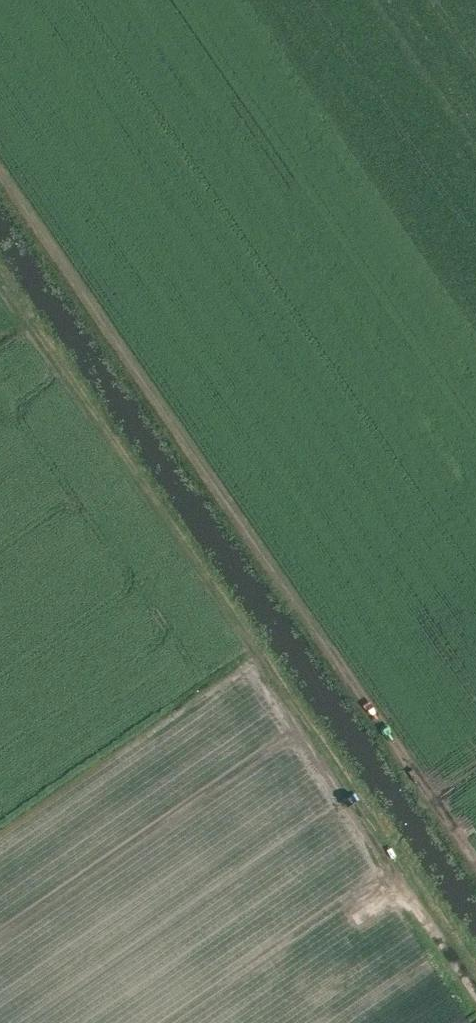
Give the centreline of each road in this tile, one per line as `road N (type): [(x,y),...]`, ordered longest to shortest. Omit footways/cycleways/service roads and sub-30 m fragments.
road 1 (track): [(0,303),(475,1010)]
road 2 (track): [(475,867),(0,175)]

